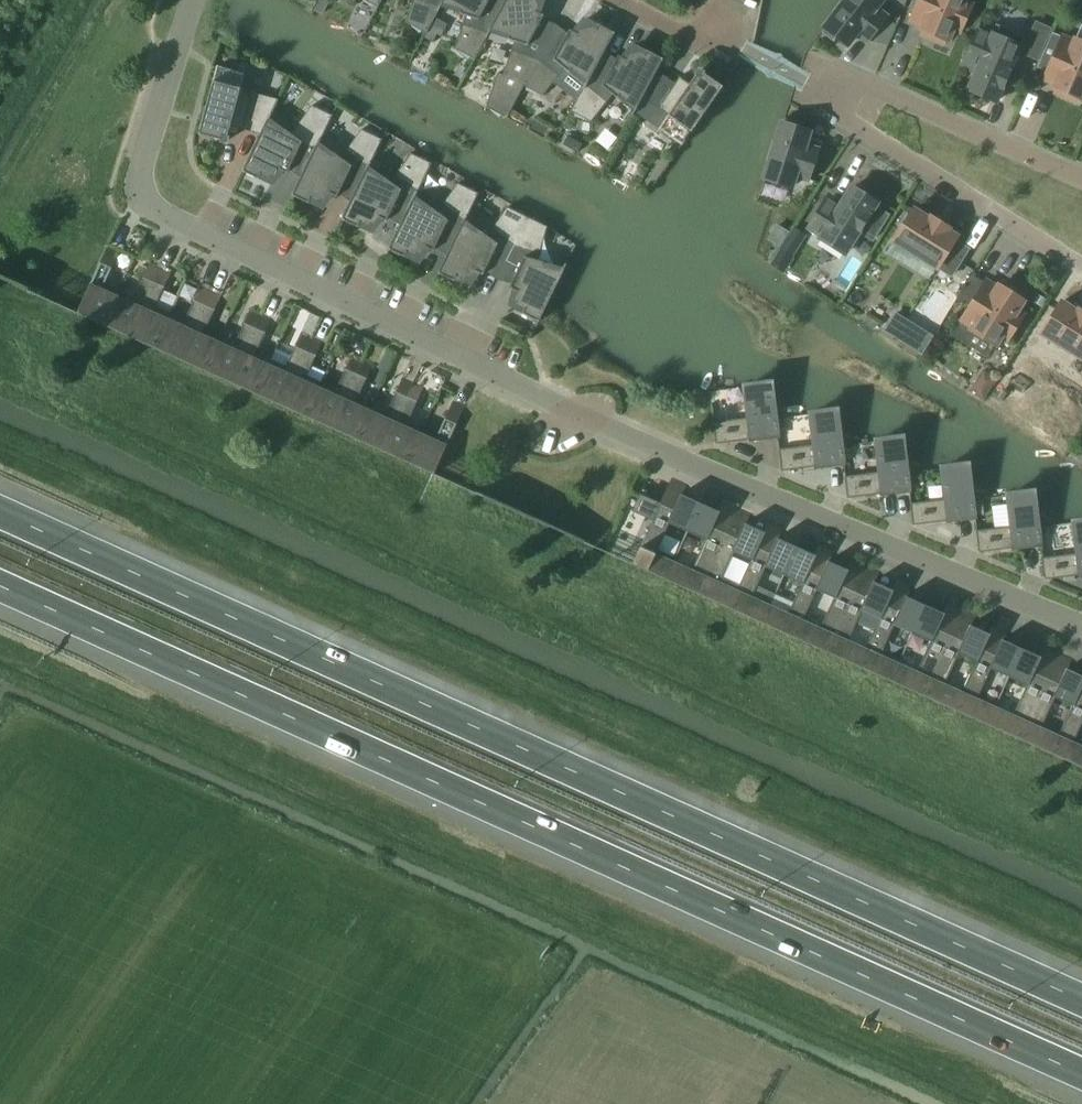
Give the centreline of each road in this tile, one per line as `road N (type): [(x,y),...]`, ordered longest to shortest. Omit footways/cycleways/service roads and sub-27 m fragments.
road 1 (residential): [(1081,624),(581,416),(141,202),(142,170),(195,0)]
road 2 (motorway): [(0,590),(1081,1079)]
road 3 (motorway): [(1081,1001),(0,514)]
road 4 (residential): [(815,88),(870,135),(1081,267)]
road 5 (residential): [(815,88),(889,94),(1081,180)]

